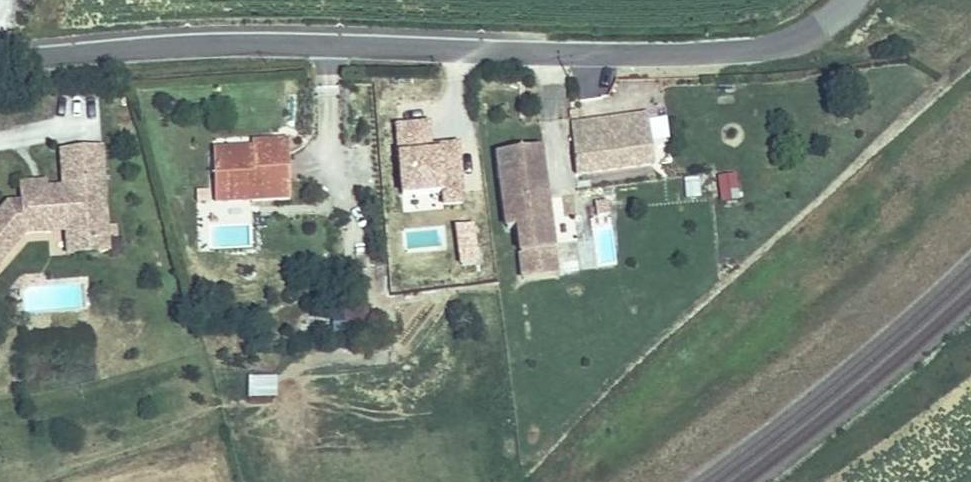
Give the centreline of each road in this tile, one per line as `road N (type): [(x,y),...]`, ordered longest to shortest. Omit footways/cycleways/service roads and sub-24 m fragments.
road 1 (unclassified): [(0,60),(211,41),(736,50),(794,38),(846,0)]

